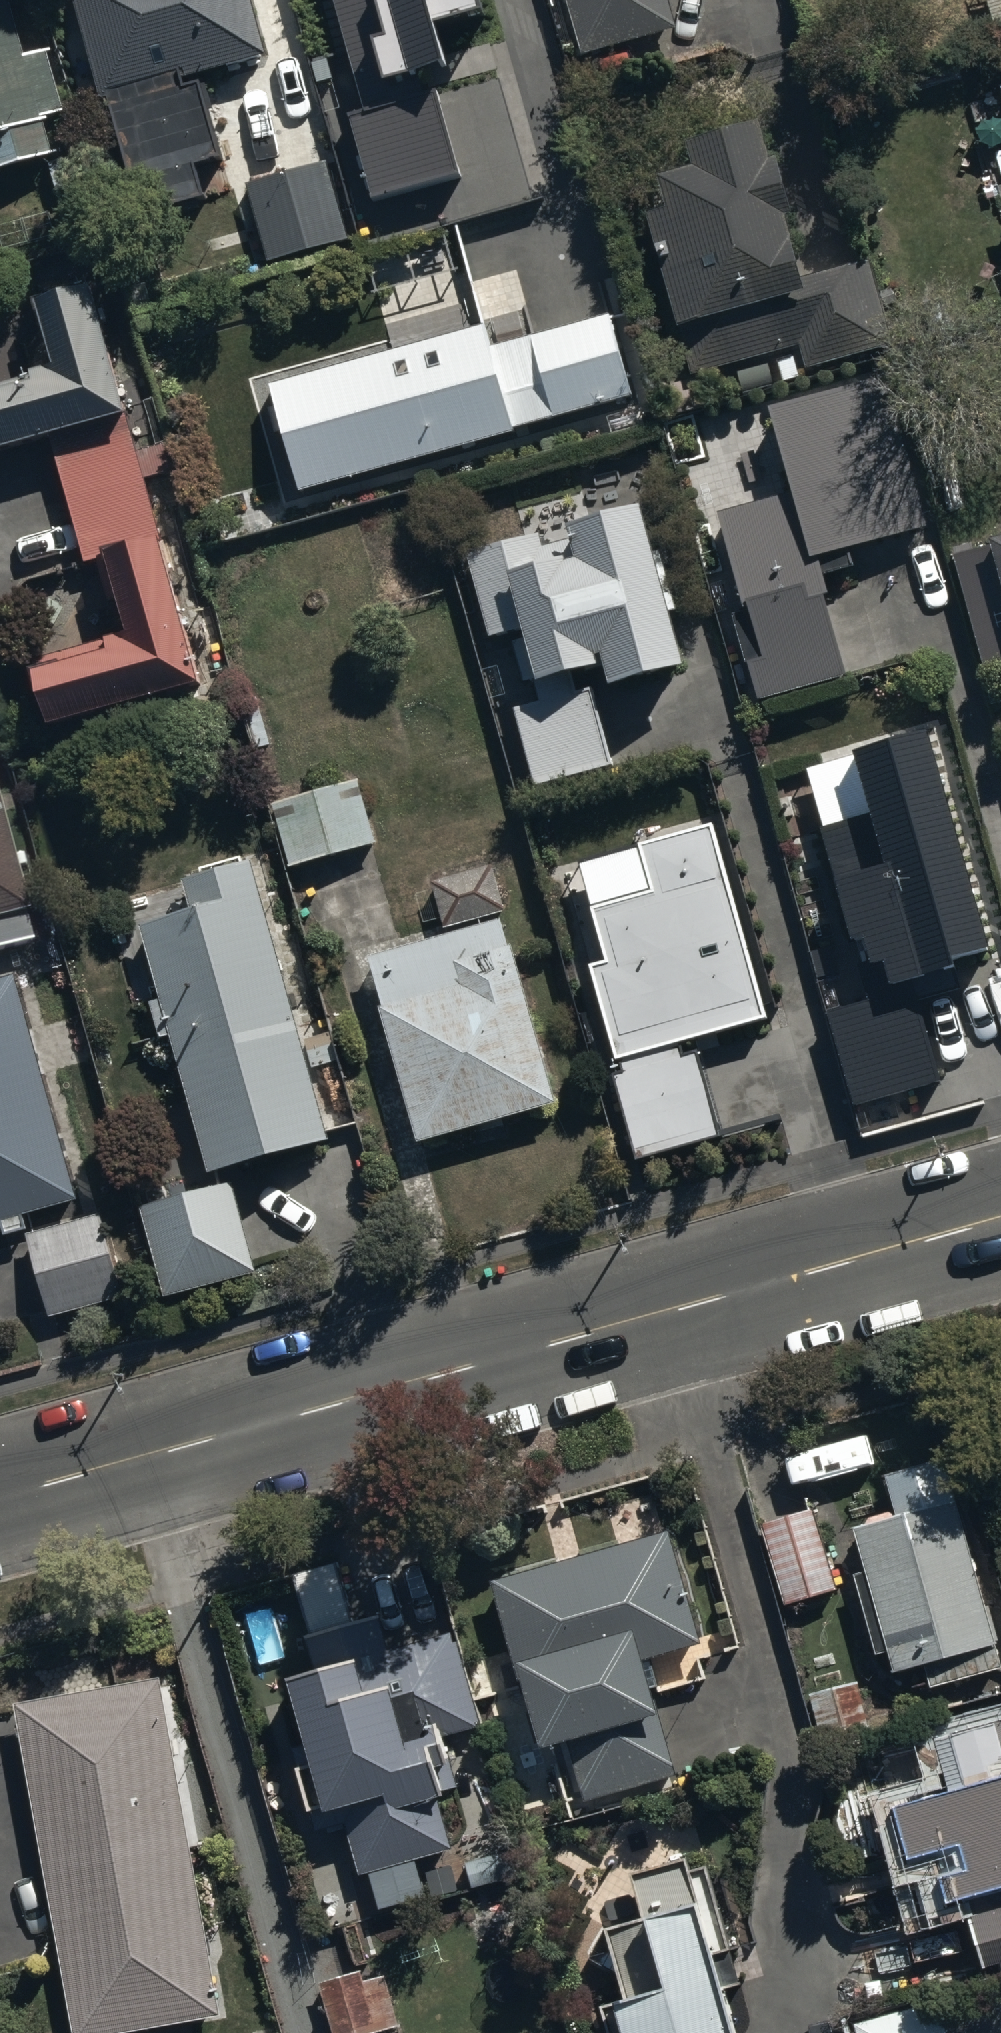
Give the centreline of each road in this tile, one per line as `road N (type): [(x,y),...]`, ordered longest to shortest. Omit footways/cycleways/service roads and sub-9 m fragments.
road 1 (tertiary): [(0,1501),(1000,1223)]

